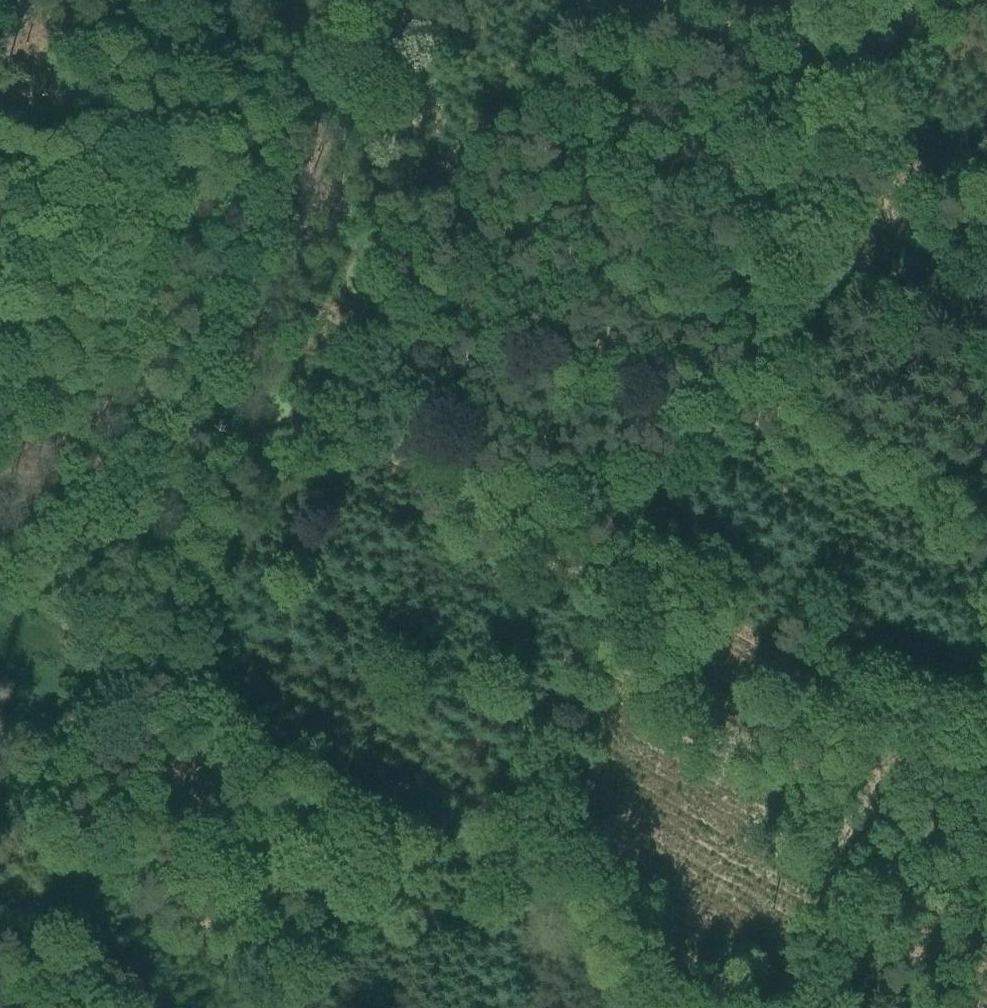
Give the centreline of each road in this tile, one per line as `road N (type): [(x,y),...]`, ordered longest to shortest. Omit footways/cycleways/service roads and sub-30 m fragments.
road 1 (unclassified): [(567,0),(986,236)]
road 2 (unclassified): [(823,1007),(986,728)]

